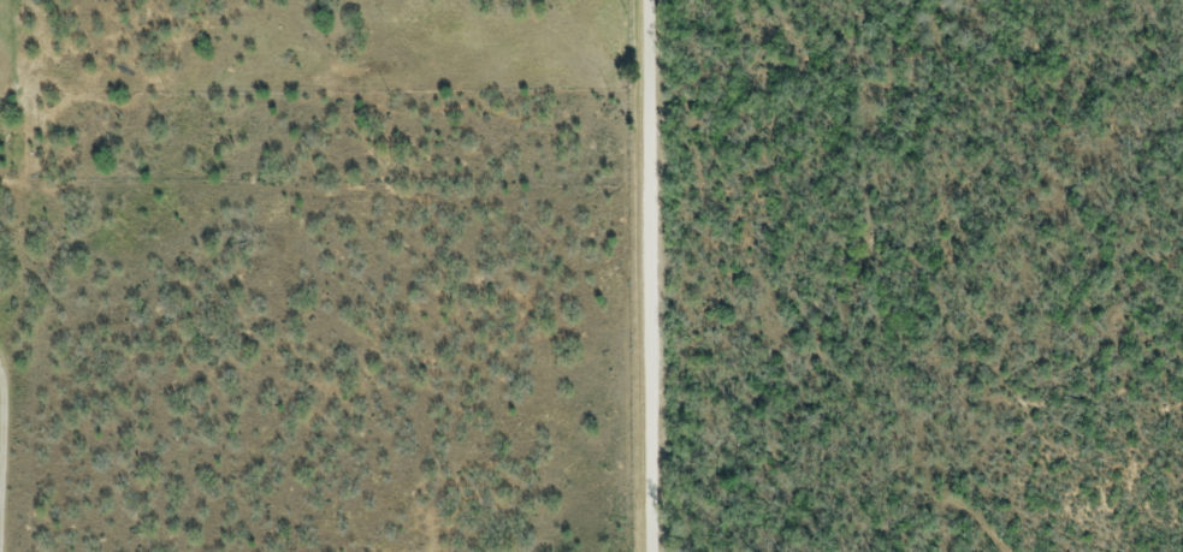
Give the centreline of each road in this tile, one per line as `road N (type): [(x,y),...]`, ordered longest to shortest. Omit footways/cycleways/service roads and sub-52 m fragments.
road 1 (residential): [(653,551),(649,0)]

